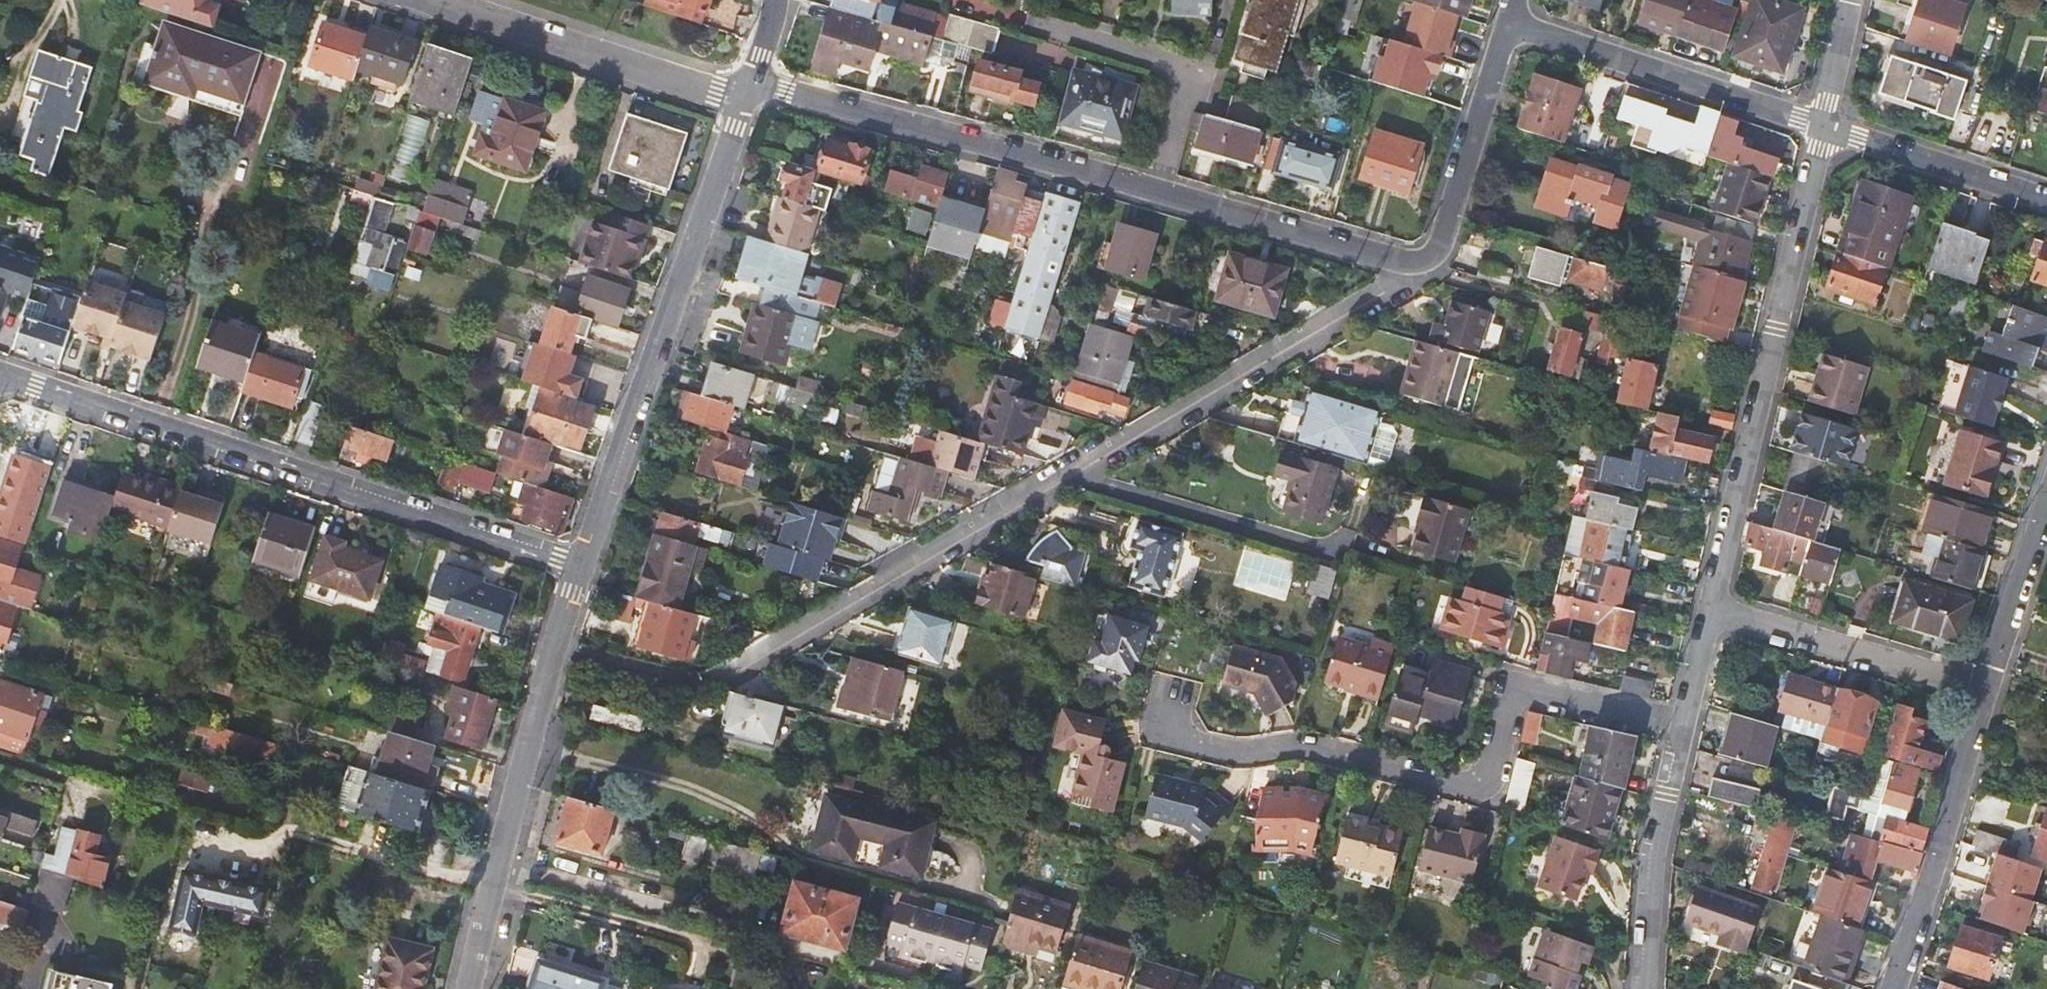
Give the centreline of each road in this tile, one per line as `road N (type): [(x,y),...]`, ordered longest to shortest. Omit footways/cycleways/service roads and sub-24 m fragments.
road 1 (residential): [(1409,263),(1391,283),(712,677)]
road 2 (residential): [(1684,728),(1516,686),(1491,775),(1464,788),(1305,747),(1250,756),(1168,735),(1165,704)]
road 3 (residential): [(0,378),(581,566)]
road 4 (residential): [(581,566),(747,91)]
road 5 (residential): [(1713,608),(1816,127)]
road 6 (residential): [(473,988),(581,566)]
road 7 (residential): [(747,91),(785,92),(1164,196)]
road 8 (residential): [(419,0),(747,91)]
road 9 (residential): [(1505,25),(1816,127)]
road 10 (residential): [(1986,687),(1932,881),(1892,988)]
road 11 (residential): [(1713,608),(1986,687)]
road 12 (residential): [(1409,263),(1436,250),(1505,25)]
road 13 (residential): [(1648,988),(1657,854),(1684,728)]
road 14 (residential): [(1164,196),(1409,263)]
road 15 (residential): [(1816,127),(2046,213)]
road 16 (residential): [(1164,196),(1192,101),(1055,53)]
road 17 (residential): [(2046,503),(1986,687)]
road 18 (residential): [(173,807),(0,757)]
road 19 (residential): [(1816,127),(1845,0)]
road 20 (residential): [(1684,728),(1713,608)]

